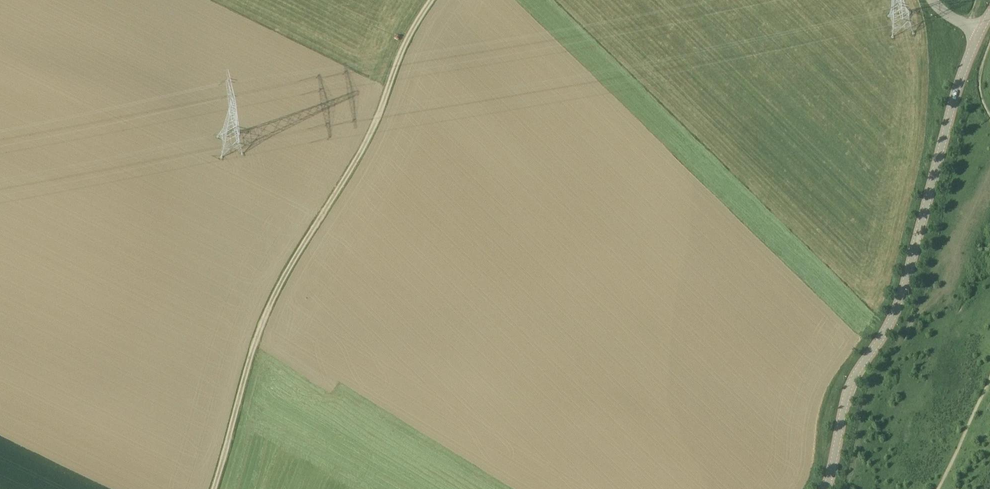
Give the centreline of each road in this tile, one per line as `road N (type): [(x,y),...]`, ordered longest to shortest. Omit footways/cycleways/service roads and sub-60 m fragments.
road 1 (unclassified): [(431,0),(365,148),(278,283),(255,335),(215,488)]
road 2 (unclassified): [(824,488),(847,396),(896,314),(980,30)]

